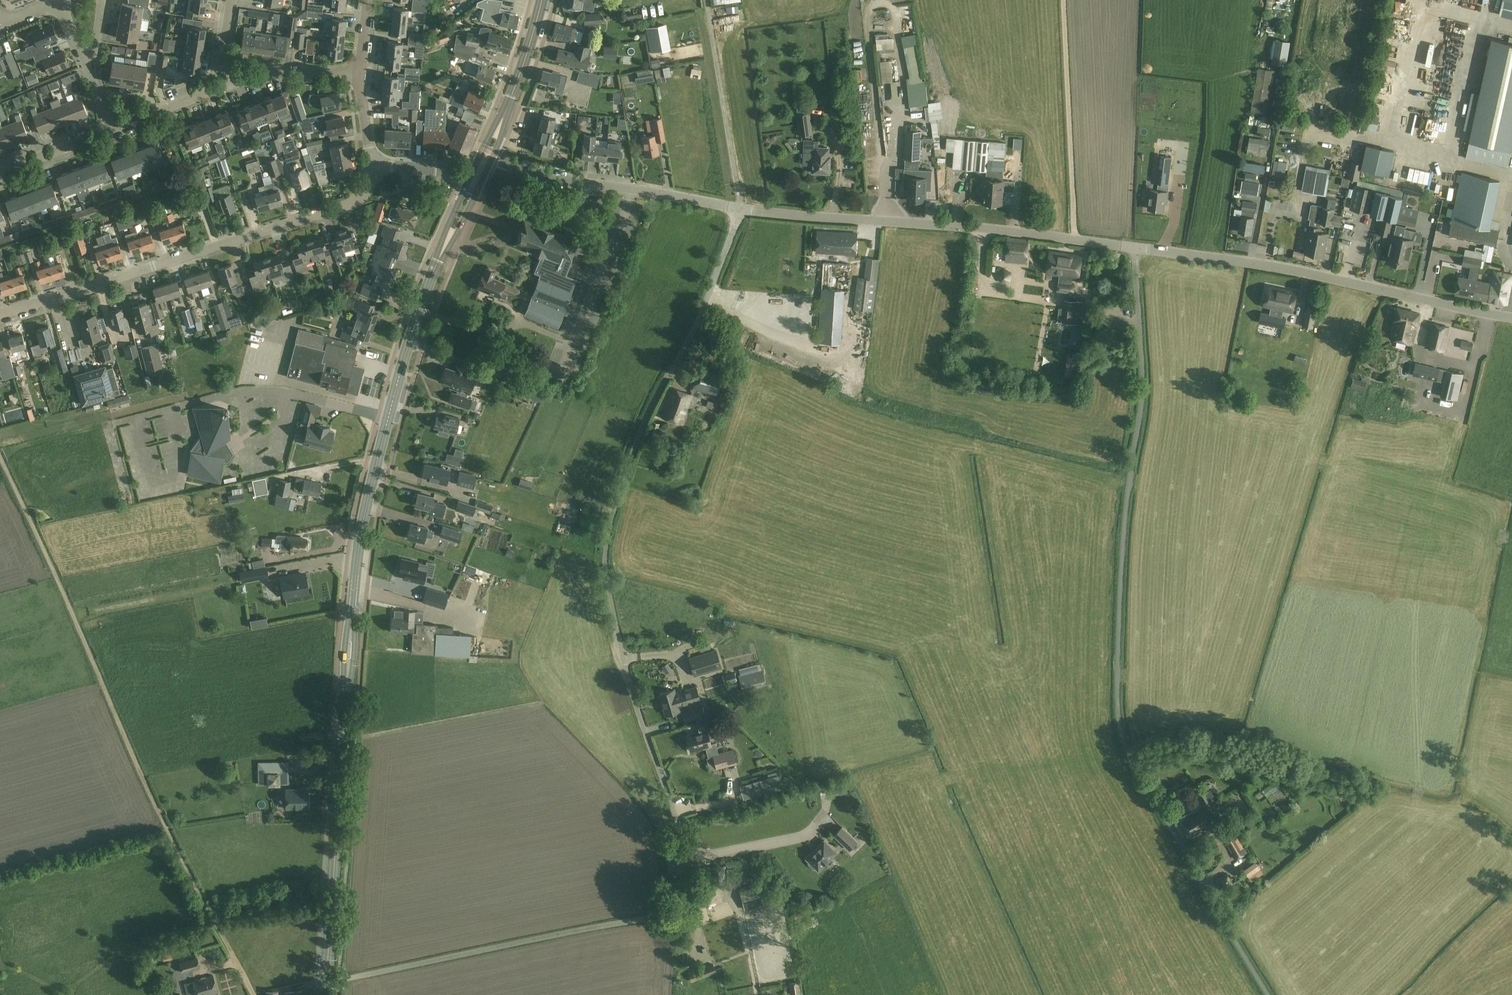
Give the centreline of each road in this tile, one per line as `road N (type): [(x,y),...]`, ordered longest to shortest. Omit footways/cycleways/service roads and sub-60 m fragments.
road 1 (unclassified): [(326,979),(675,915),(691,903),(682,834),(622,649),(606,551),(643,427),(695,329),(742,209)]
road 2 (unclassified): [(1270,994),(1119,733),(1121,536),(1142,388),(1134,248)]
road 3 (secondary): [(326,979),(359,544),(418,312),(445,244)]
road 4 (track): [(0,456),(143,777),(254,994)]
road 5 (residential): [(0,316),(345,209),(369,186),(374,166)]
road 6 (tertiary): [(1134,248),(742,209)]
road 7 (tertiary): [(1511,318),(1309,273),(1134,248)]
road 8 (tertiary): [(742,209),(486,172)]
road 9 (track): [(1064,0),(1075,240)]
road 10 (residential): [(230,83),(270,72),(360,73)]
road 11 (residential): [(113,130),(230,83)]
road 12 (secondary): [(503,118),(542,0)]
road 13 (residential): [(0,173),(113,130)]

